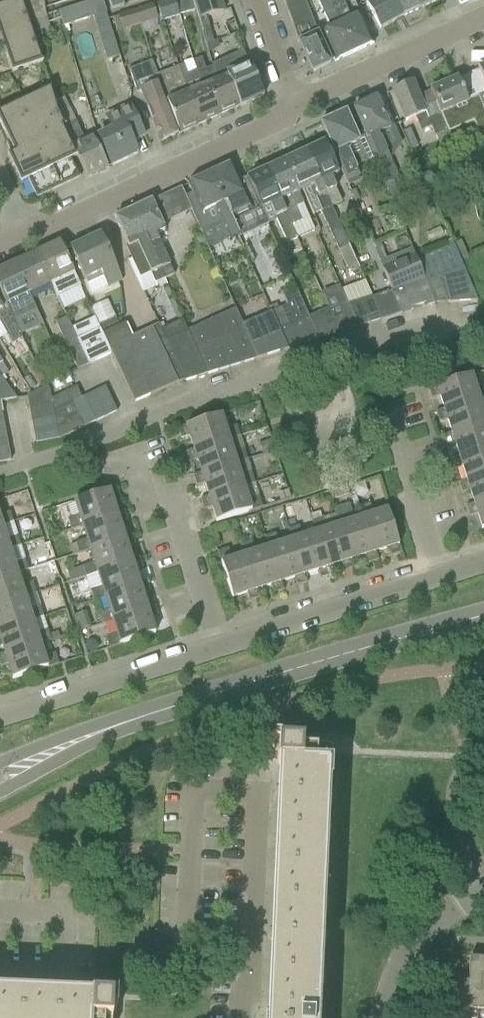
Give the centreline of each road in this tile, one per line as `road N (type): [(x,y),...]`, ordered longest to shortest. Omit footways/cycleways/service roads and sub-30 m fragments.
road 1 (tertiary): [(82,740),(483,616)]
road 2 (residential): [(26,231),(290,119)]
road 3 (residential): [(211,649),(450,577)]
road 4 (unclassified): [(238,1017),(255,793)]
road 5 (residential): [(0,715),(211,649)]
road 6 (residential): [(290,119),(483,21)]
road 7 (residential): [(211,649),(152,445)]
road 8 (residential): [(450,577),(392,403)]
road 9 (residential): [(385,1017),(415,943),(475,898)]
road 10 (residential): [(475,898),(459,817),(464,782),(483,766)]
road 11 (residential): [(290,119),(246,0)]

